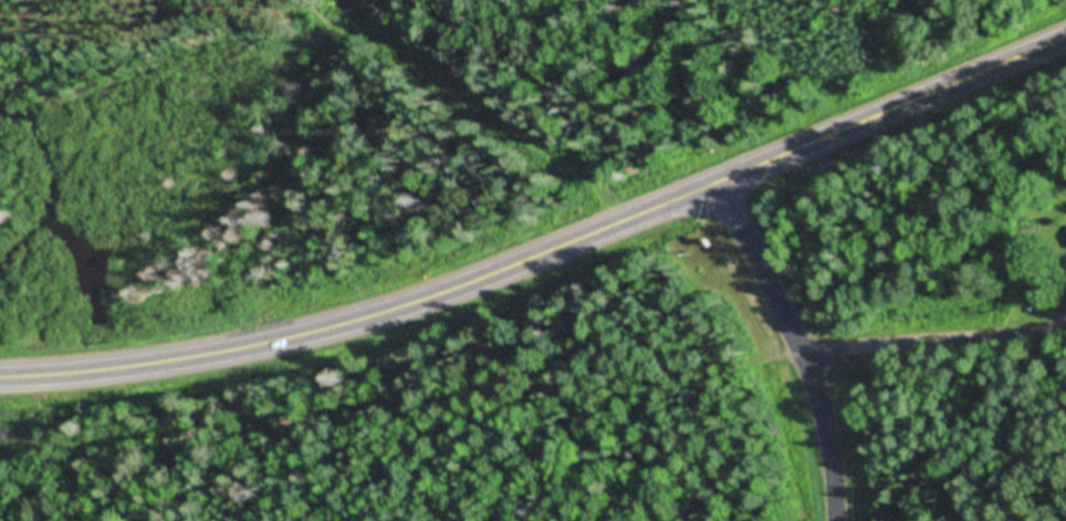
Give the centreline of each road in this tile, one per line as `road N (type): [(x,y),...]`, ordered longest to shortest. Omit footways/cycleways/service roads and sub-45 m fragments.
road 1 (primary): [(0,373),(258,344),(435,292),(1065,35)]
road 2 (residential): [(717,177),(806,363),(834,520)]
road 3 (residential): [(1065,329),(828,350),(806,363)]
road 4 (track): [(0,26),(125,0)]

